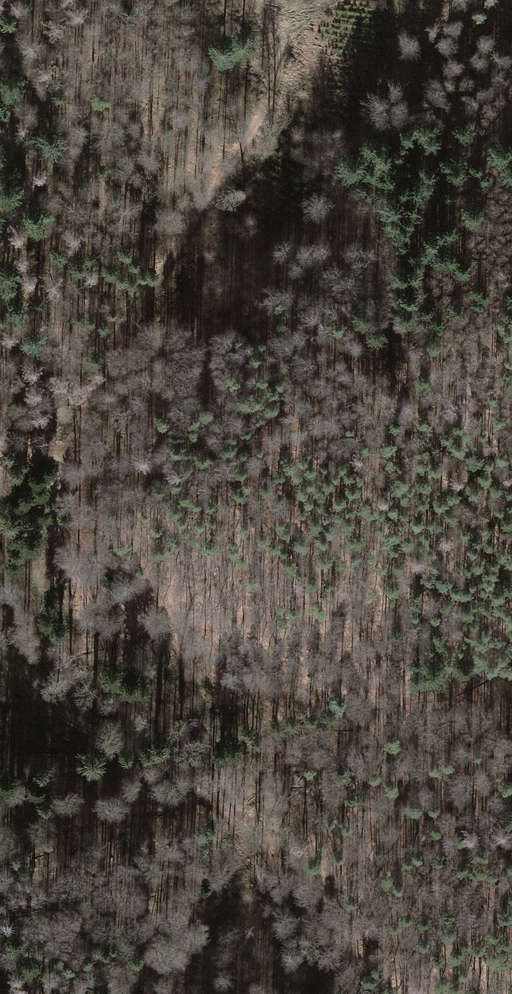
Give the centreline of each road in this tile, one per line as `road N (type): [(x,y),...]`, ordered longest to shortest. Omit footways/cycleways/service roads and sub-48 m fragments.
road 1 (track): [(0,657),(46,705),(204,793),(218,791),(225,778),(210,738),(72,588),(52,506),(57,460),(92,383),(235,160)]
road 2 (track): [(511,660),(441,694),(342,708),(215,749)]
road 3 (track): [(249,0),(272,27),(279,75),(235,160)]

